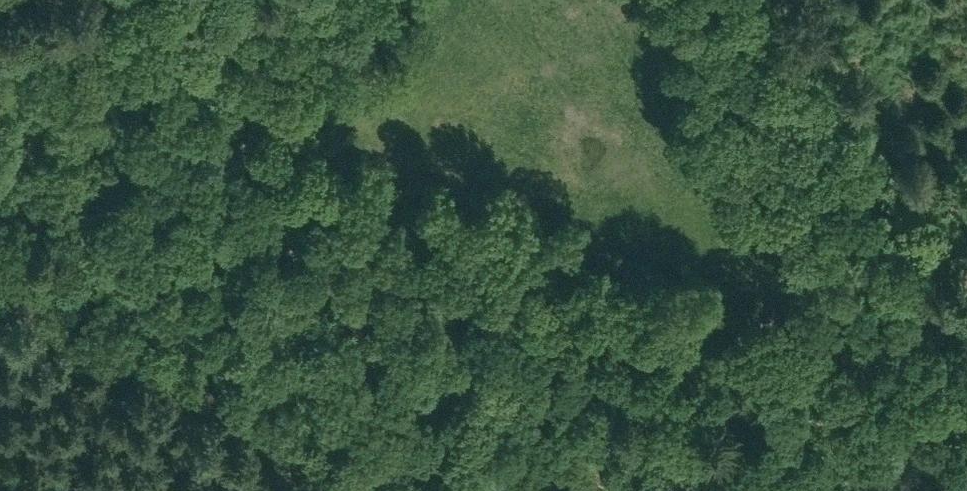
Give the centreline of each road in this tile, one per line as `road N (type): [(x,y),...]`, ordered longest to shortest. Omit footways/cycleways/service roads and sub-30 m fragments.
road 1 (track): [(958,490),(937,243),(966,210)]

